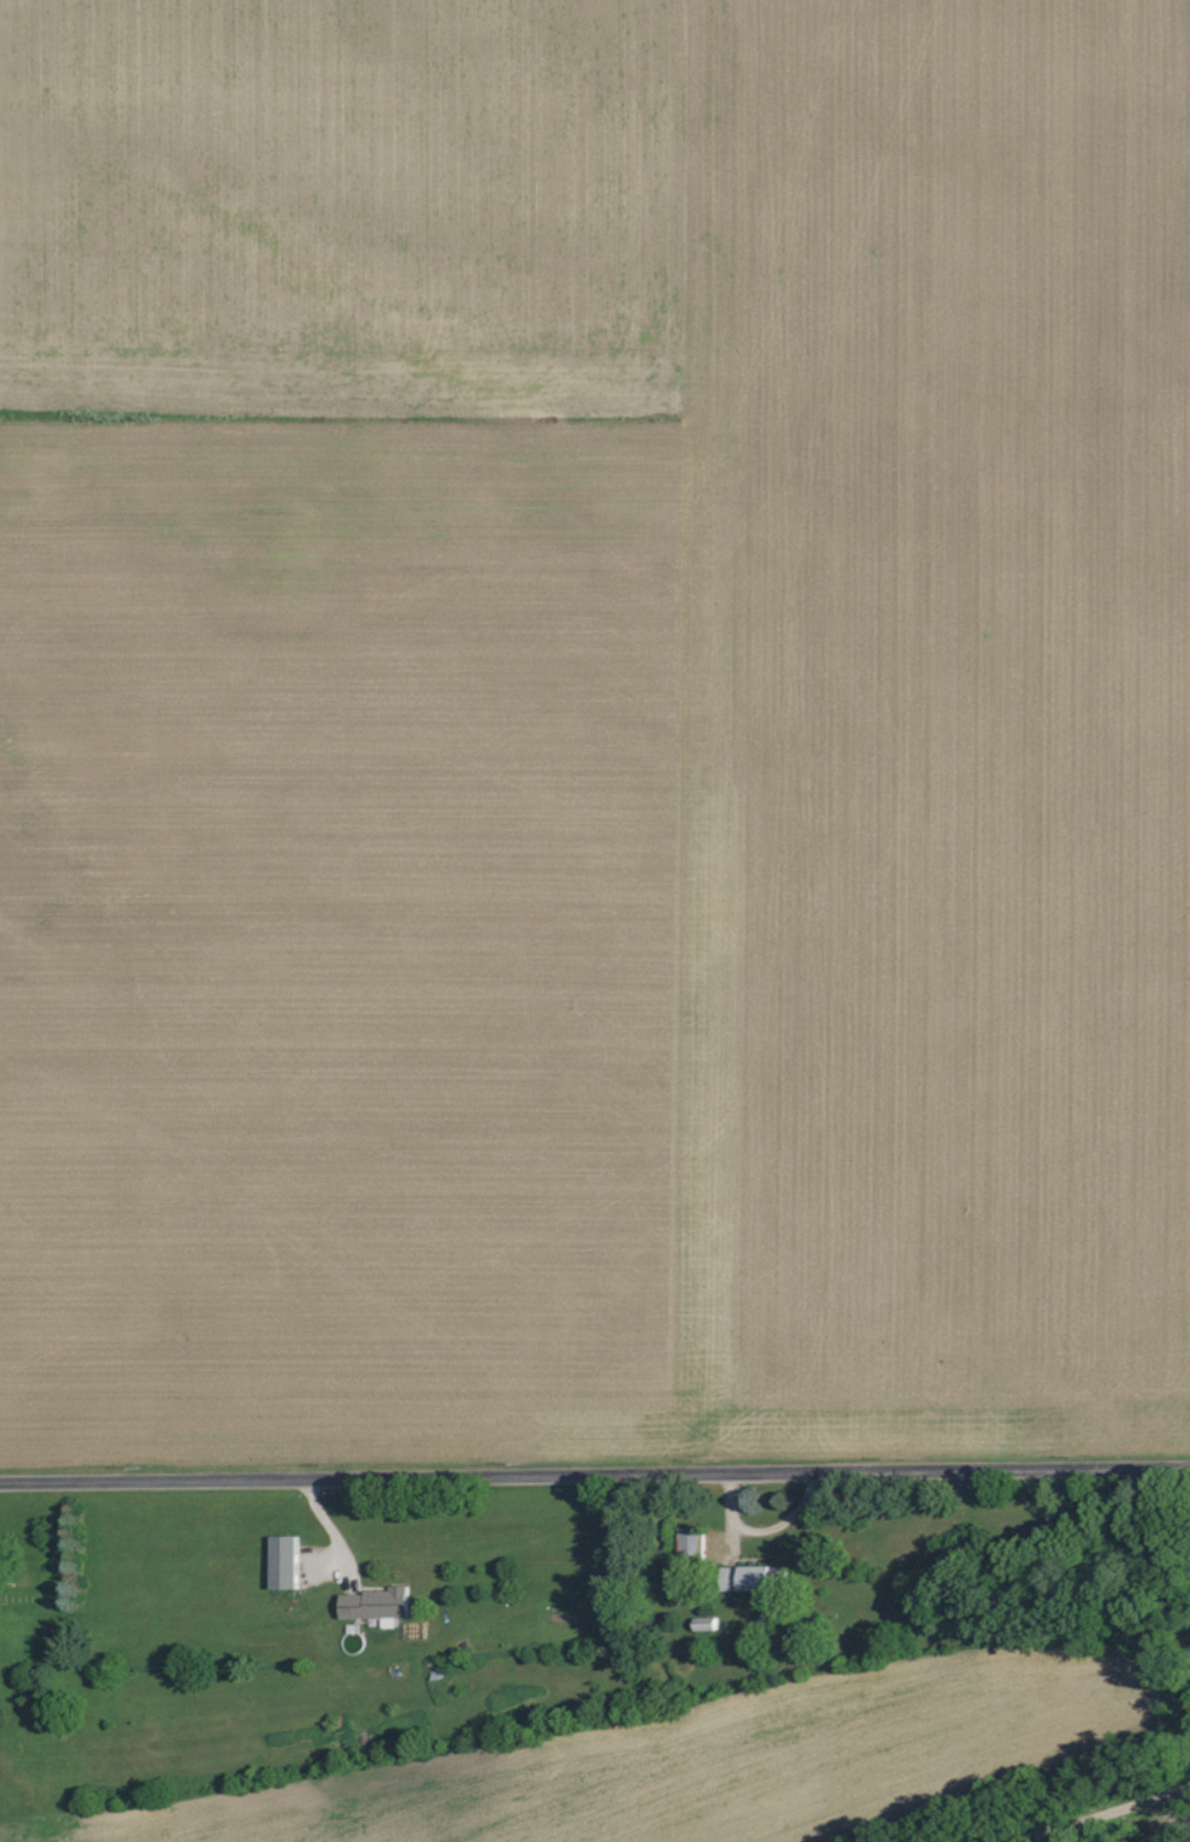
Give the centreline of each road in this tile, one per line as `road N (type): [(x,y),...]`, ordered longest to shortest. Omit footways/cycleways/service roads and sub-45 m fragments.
road 1 (residential): [(1189,1463),(0,1479)]

